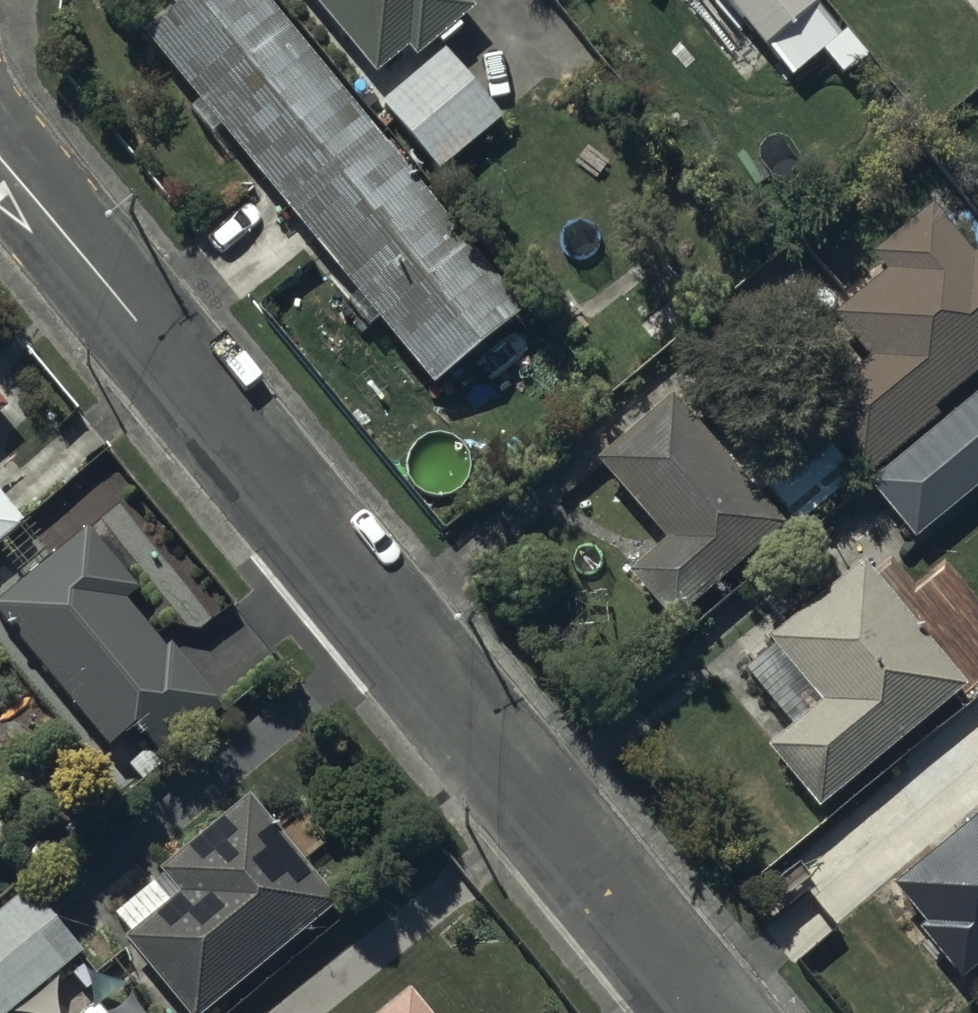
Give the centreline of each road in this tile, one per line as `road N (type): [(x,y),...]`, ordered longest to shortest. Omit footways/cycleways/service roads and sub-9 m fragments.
road 1 (residential): [(0,128),(716,1012)]

